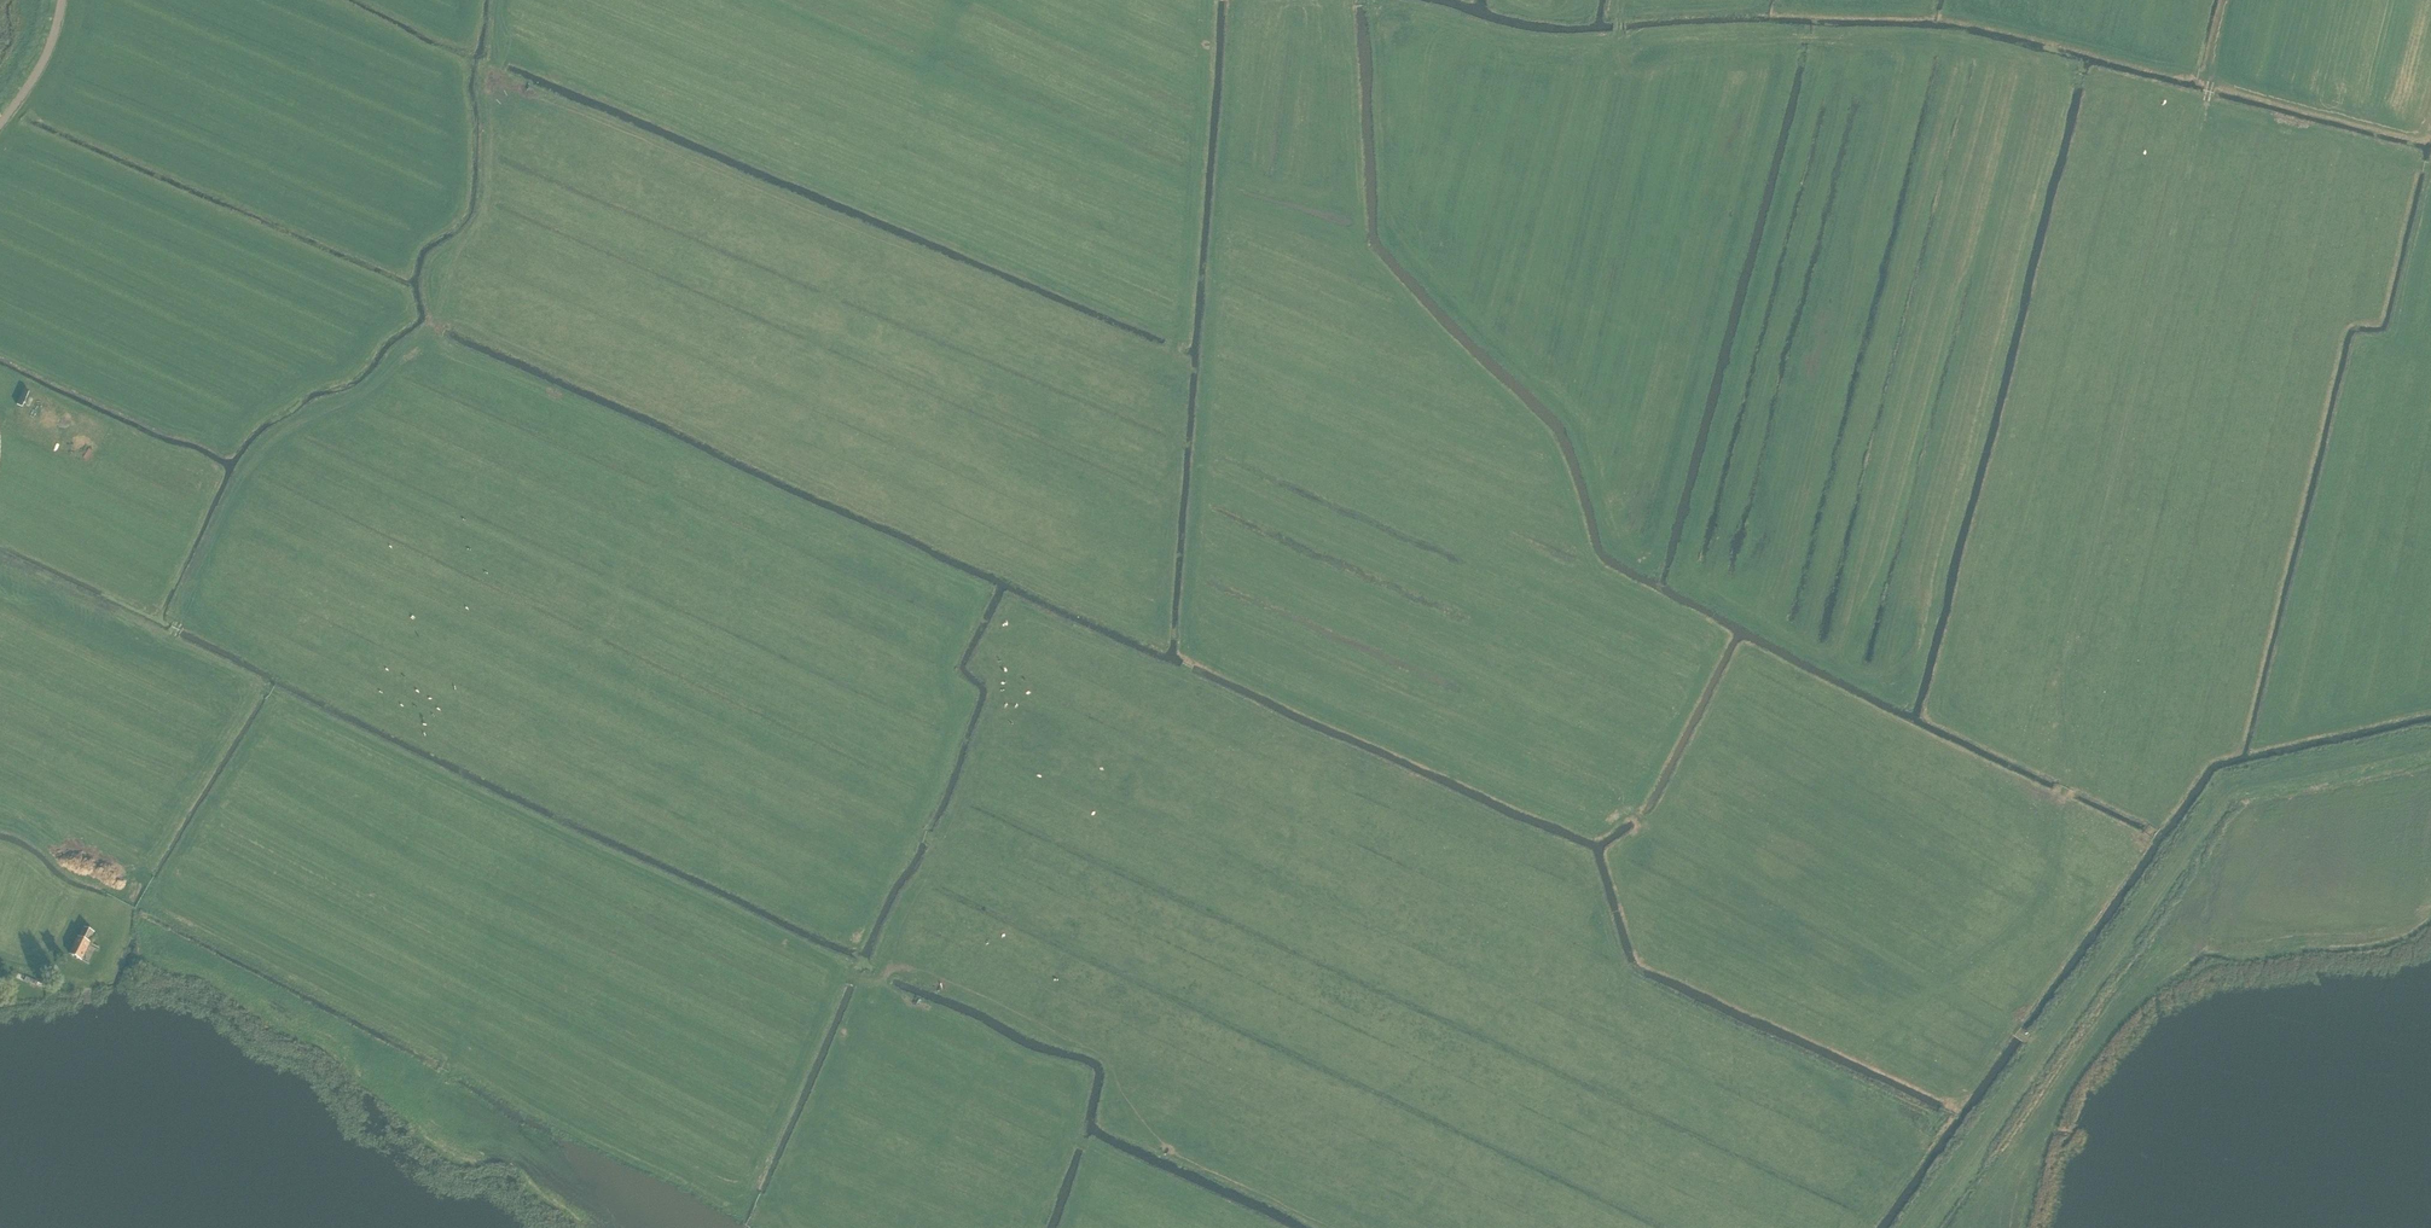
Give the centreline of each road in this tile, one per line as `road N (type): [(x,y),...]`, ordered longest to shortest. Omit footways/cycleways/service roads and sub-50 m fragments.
road 1 (unclassified): [(0,123),(40,69),(63,0)]

